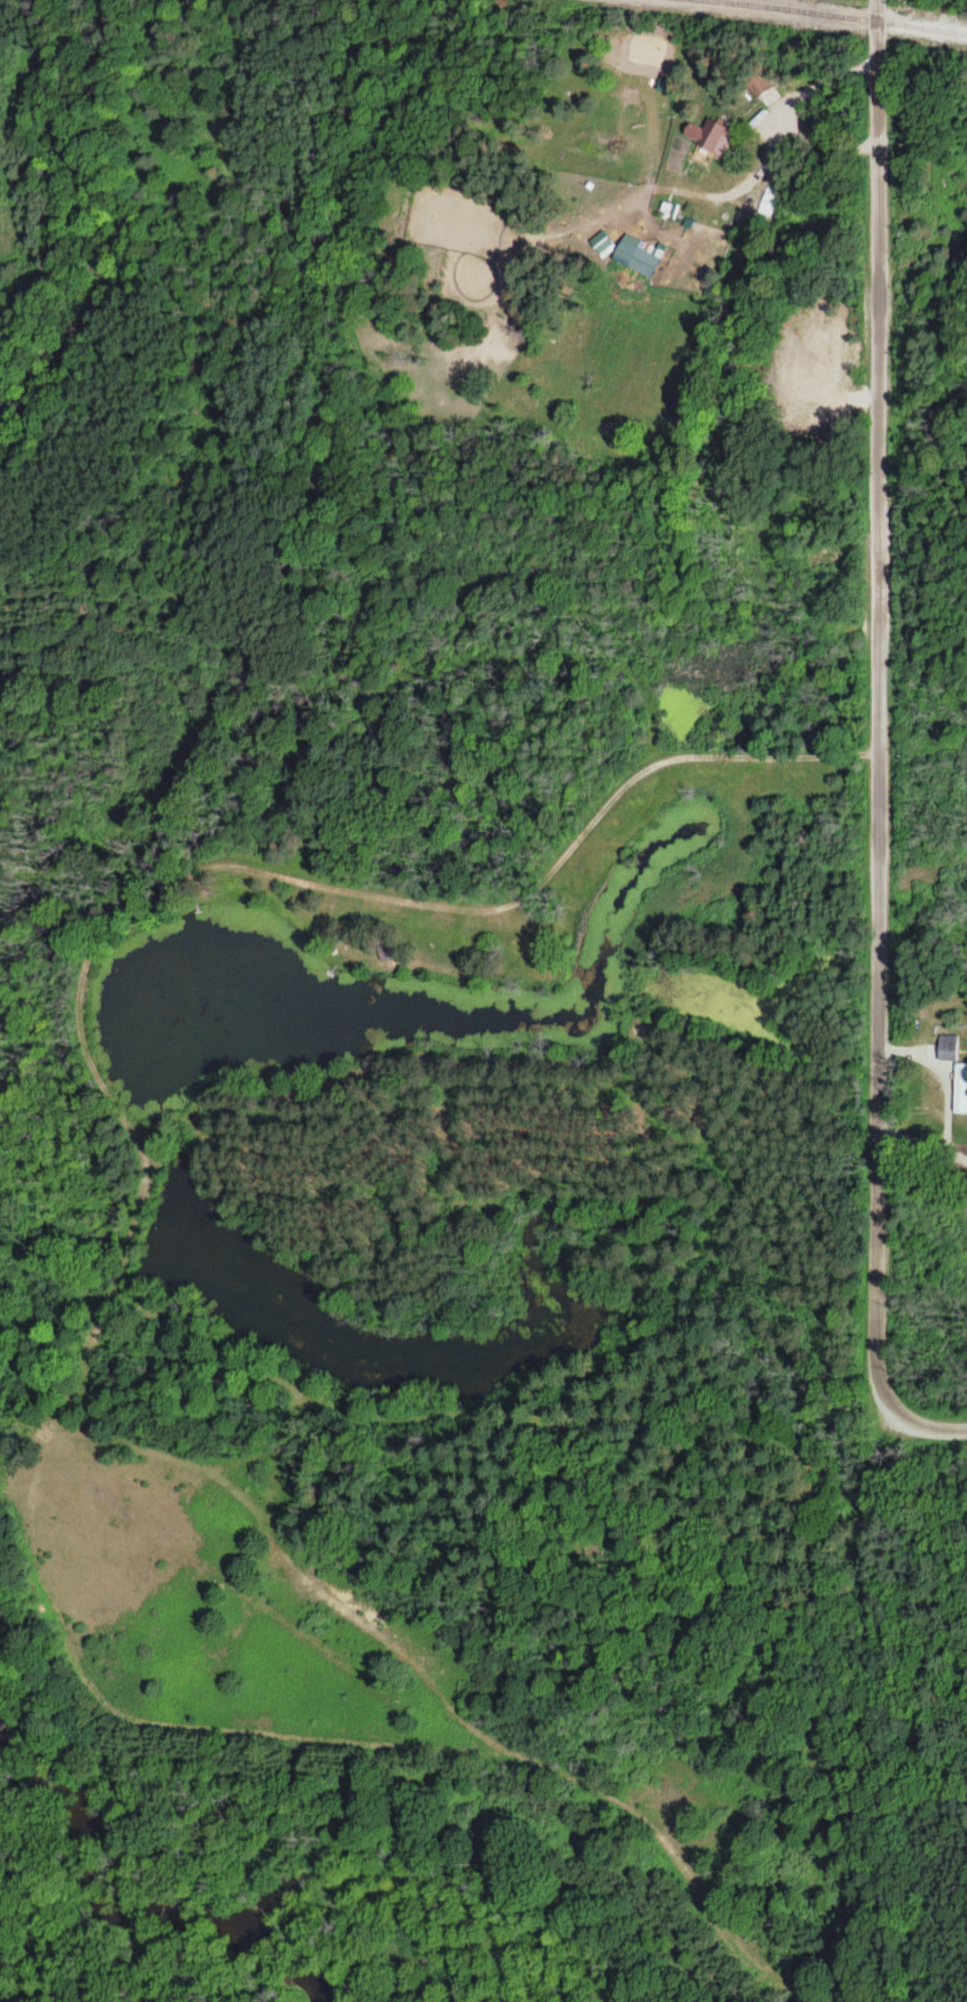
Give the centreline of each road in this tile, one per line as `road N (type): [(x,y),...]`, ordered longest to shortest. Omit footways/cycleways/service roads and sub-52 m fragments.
road 1 (residential): [(853,1399),(878,0)]
road 2 (residential): [(853,1399),(877,1429),(966,1429)]

